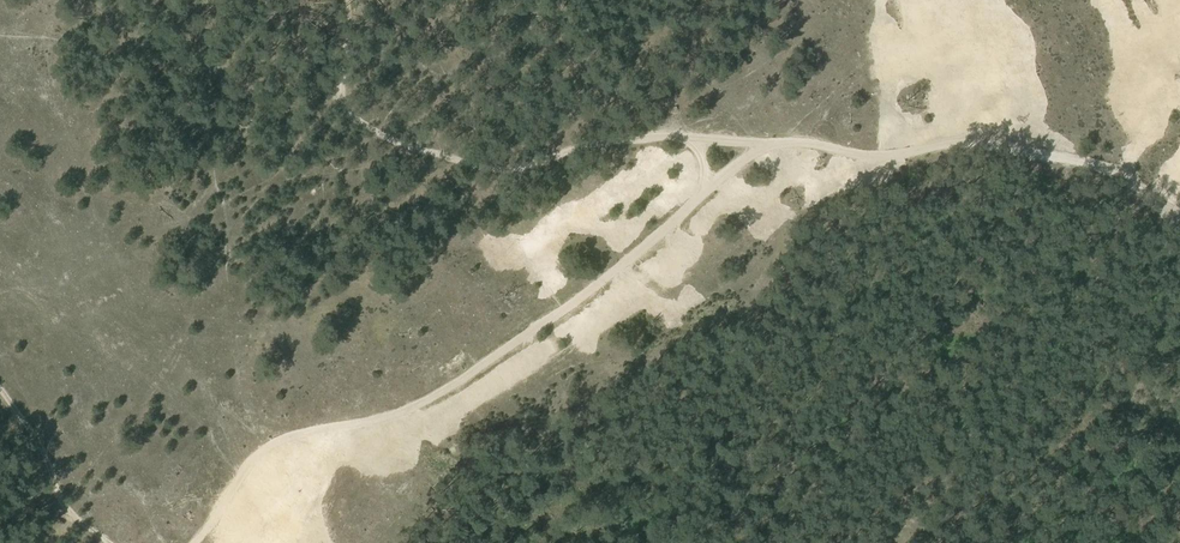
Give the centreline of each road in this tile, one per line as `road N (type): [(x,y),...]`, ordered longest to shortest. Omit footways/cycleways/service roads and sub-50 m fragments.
road 1 (track): [(1179,220),(1106,165),(980,142),(893,156),(773,143),(744,153),(552,320),(431,397),(377,421),(261,447),(194,542)]
road 2 (track): [(773,143),(658,135),(485,164),(415,150),(346,105),(348,0)]
road 3 (track): [(82,542),(30,430),(0,402)]

